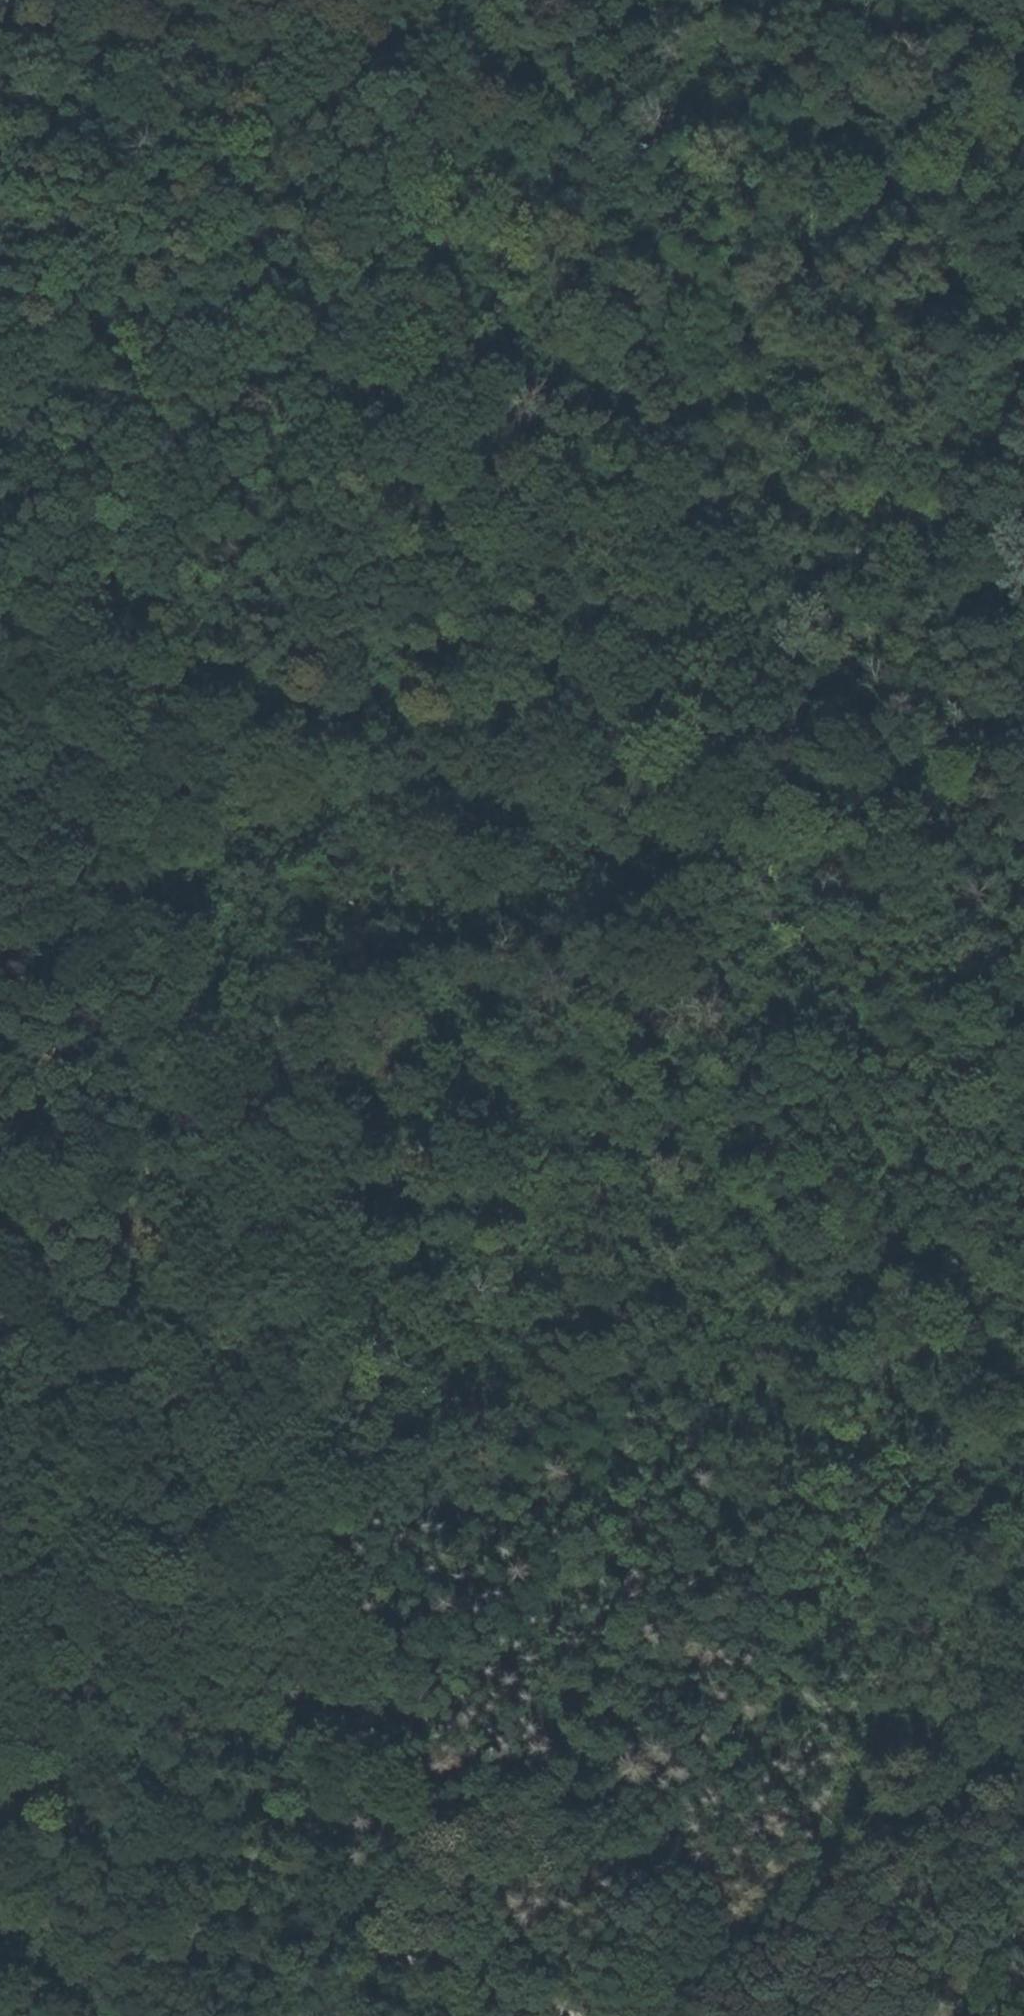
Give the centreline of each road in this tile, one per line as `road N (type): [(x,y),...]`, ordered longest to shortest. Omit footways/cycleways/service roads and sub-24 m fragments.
road 1 (track): [(0,1804),(630,2015)]

